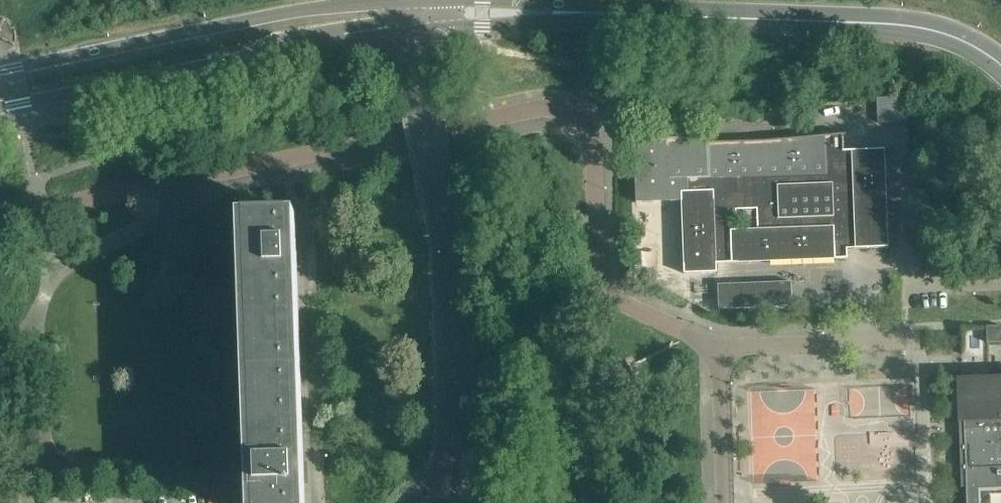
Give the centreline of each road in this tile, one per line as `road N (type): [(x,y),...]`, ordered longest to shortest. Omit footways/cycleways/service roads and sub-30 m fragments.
road 1 (tertiary): [(0,106),(420,31)]
road 2 (tertiary): [(410,0),(293,10),(0,71)]
road 3 (tertiary): [(1000,64),(952,35),(913,26),(650,16)]
road 4 (tertiary): [(420,31),(650,16)]
road 5 (tertiary): [(650,16),(453,0)]

